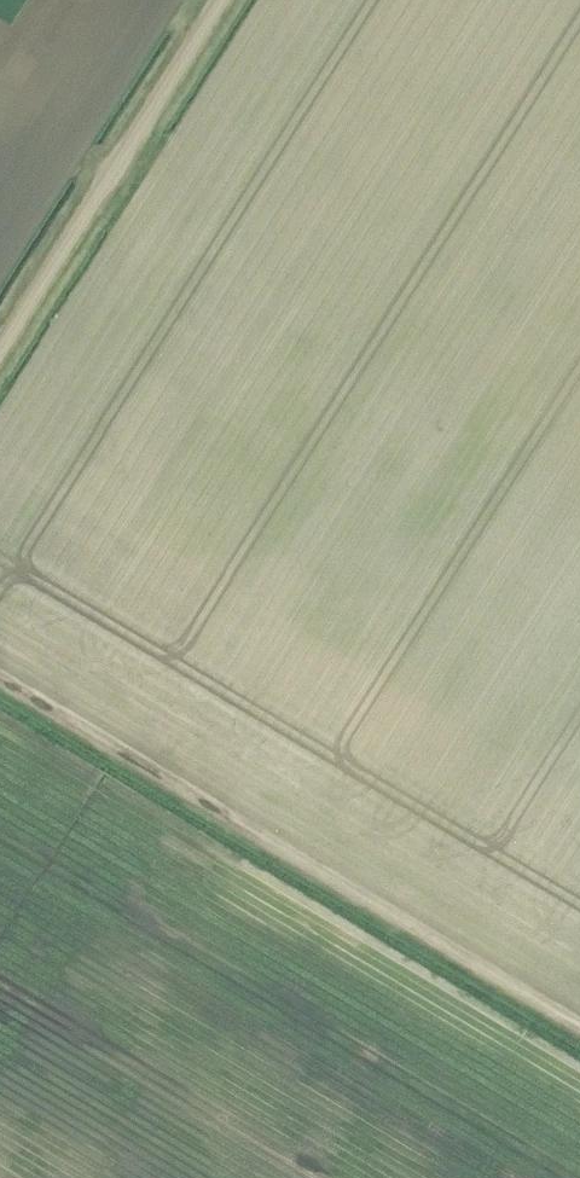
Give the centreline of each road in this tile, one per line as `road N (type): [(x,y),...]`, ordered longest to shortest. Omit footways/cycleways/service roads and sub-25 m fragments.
road 1 (track): [(0,675),(579,1023)]
road 2 (unclassified): [(0,344),(218,0)]

